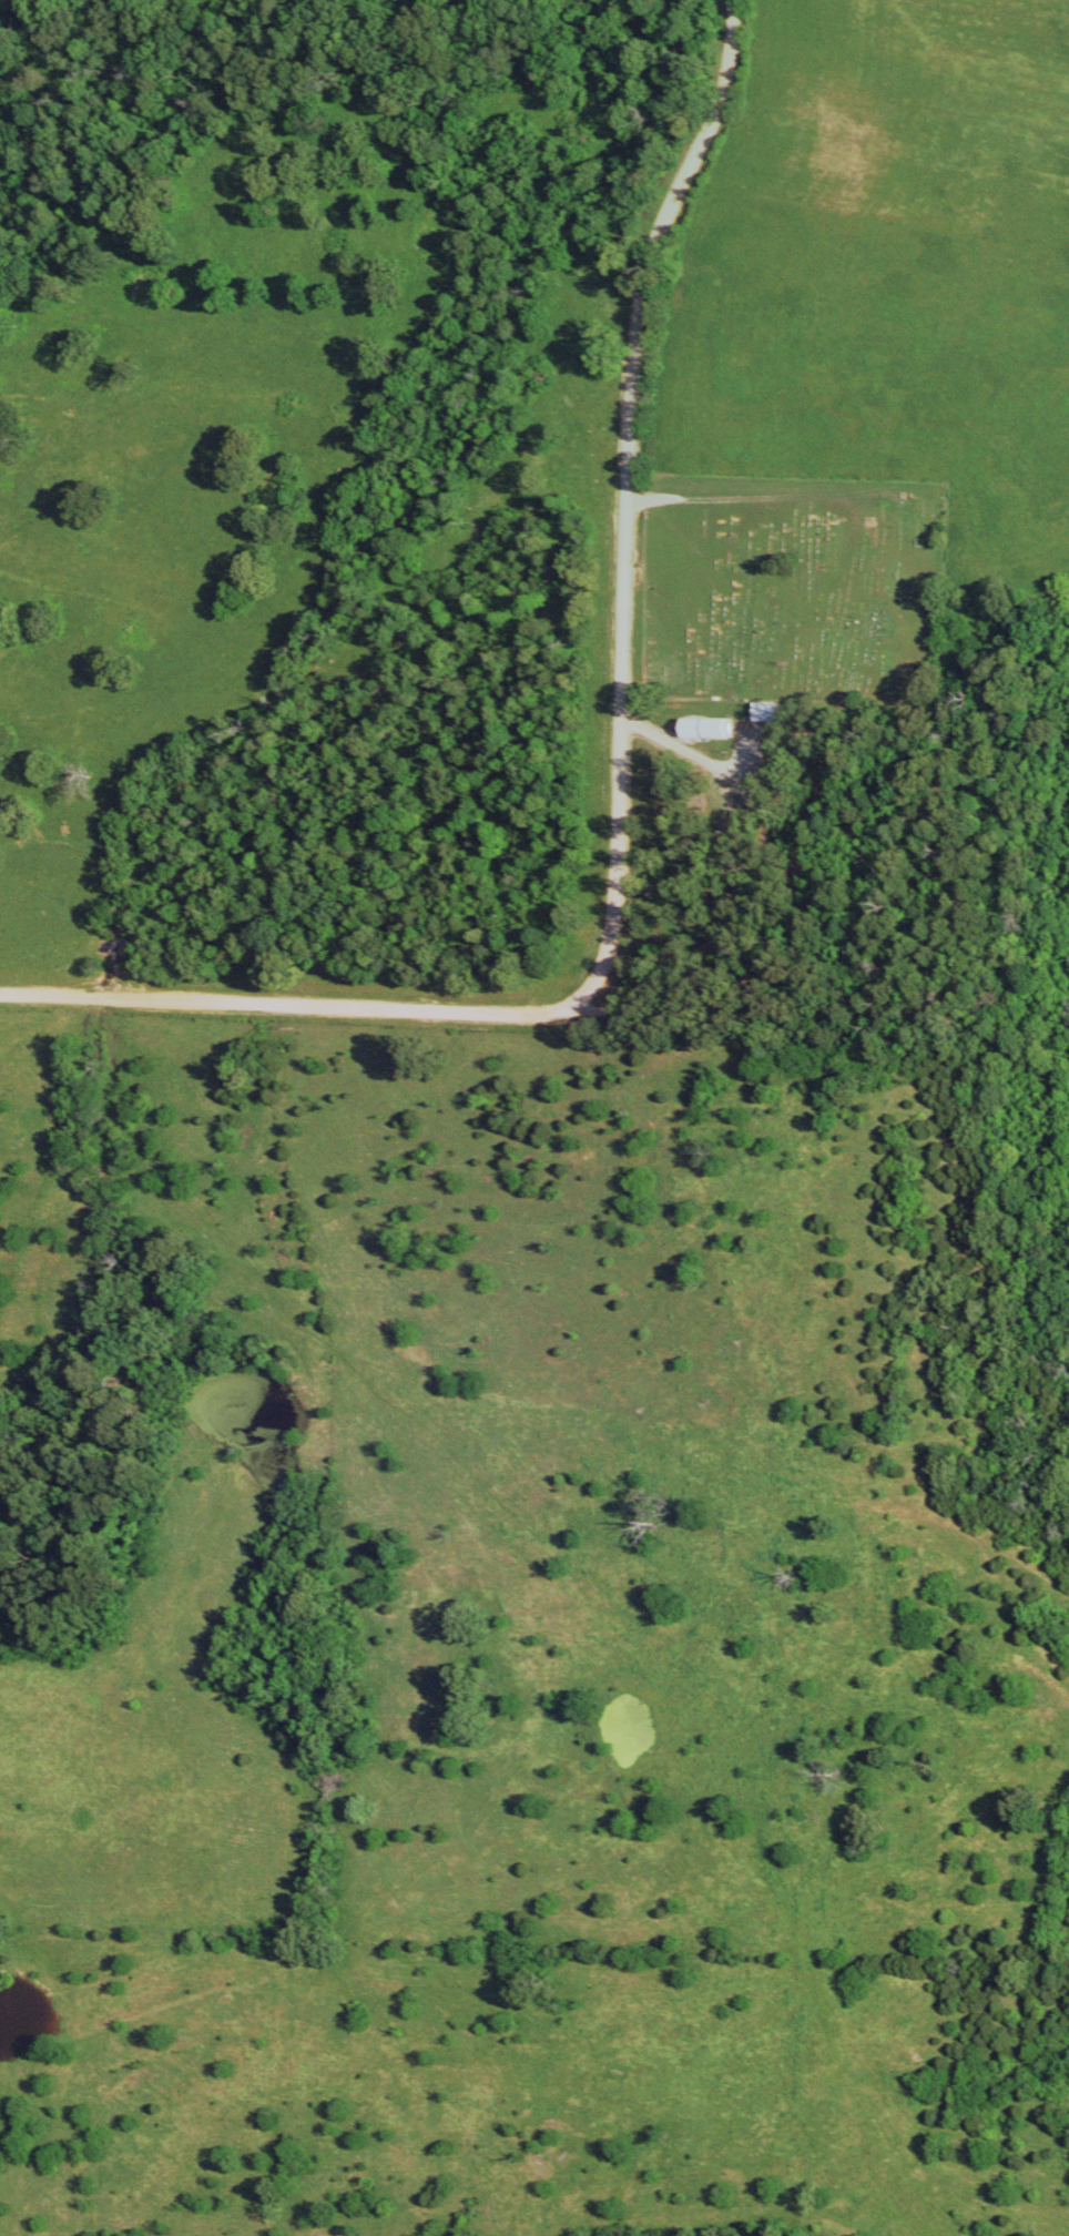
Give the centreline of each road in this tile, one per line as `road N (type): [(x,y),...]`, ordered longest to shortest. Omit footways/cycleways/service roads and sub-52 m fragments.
road 1 (residential): [(0,992),(474,1014),(573,1005),(603,951),(611,893),(630,324),(650,235),(714,84),(725,0)]
road 2 (residential): [(573,1005),(629,994),(706,946),(730,917),(735,881),(731,825),(714,772),(615,718)]

